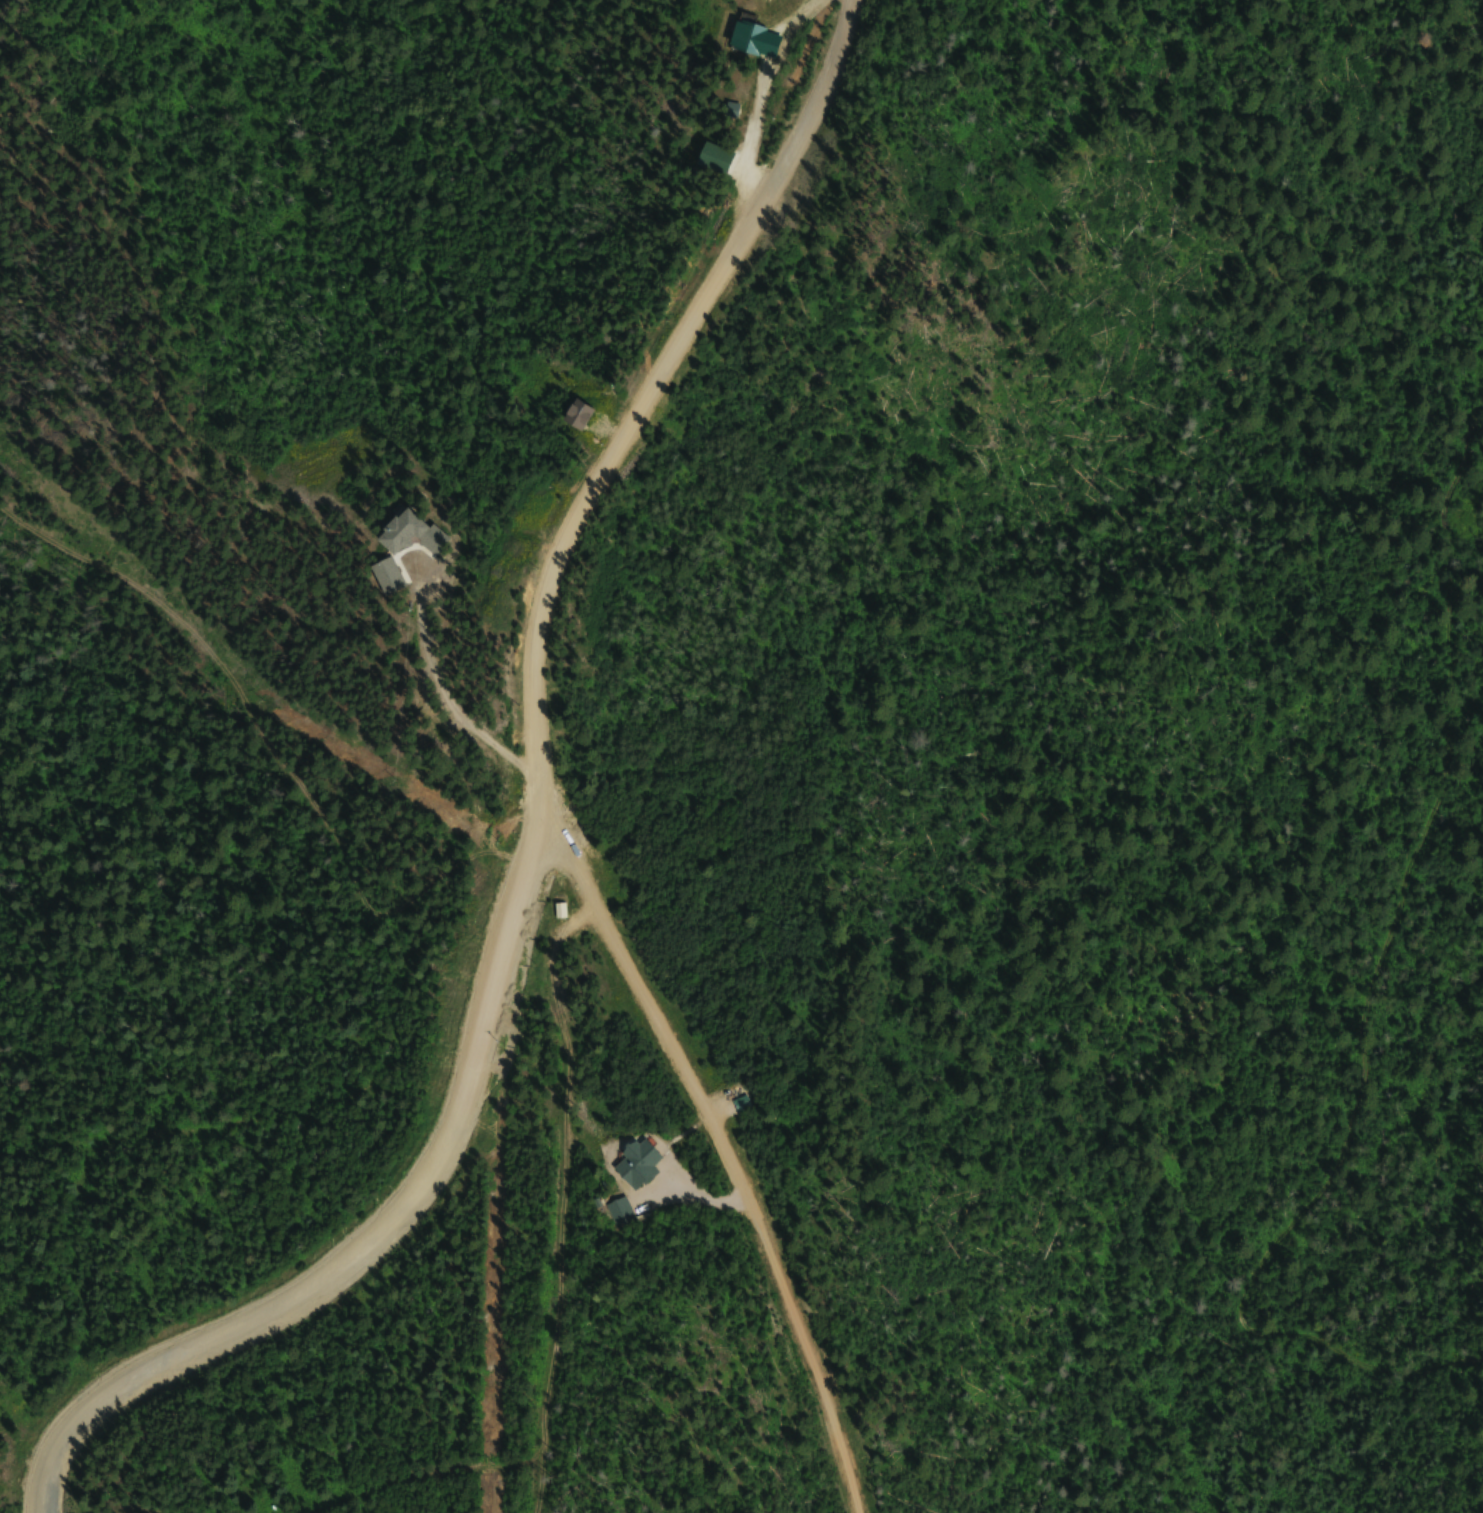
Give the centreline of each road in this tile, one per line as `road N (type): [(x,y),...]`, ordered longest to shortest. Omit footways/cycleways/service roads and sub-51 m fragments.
road 1 (residential): [(853,1512),(812,1377),(749,1214),(556,829),(527,702),(546,563),(803,111),(839,0)]
road 2 (residential): [(556,829),(531,857),(449,1144),(363,1255),(225,1337),(90,1398),(63,1422),(46,1452),(39,1512)]

